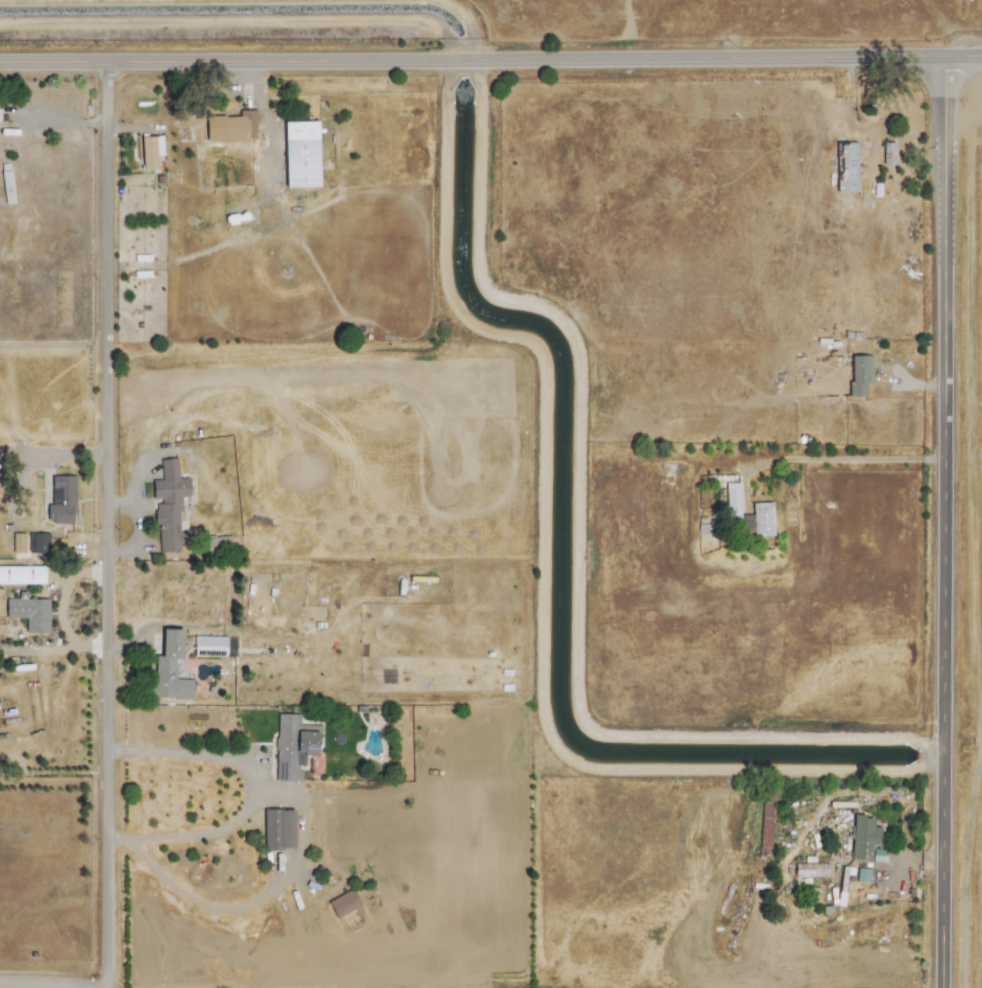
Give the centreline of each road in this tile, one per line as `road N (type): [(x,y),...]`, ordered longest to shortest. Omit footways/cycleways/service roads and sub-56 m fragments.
road 1 (tertiary): [(0,59),(682,61),(981,53)]
road 2 (residential): [(937,987),(940,53)]
road 3 (residential): [(105,58),(106,987)]

